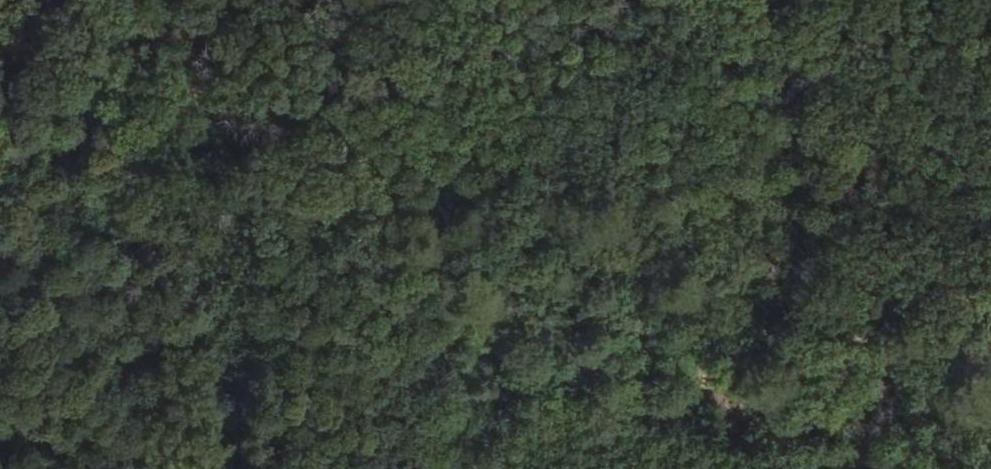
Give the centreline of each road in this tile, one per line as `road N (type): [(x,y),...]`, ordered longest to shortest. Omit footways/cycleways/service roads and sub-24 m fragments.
road 1 (track): [(248,80),(265,125),(322,198),(548,366),(766,468)]
road 2 (track): [(707,0),(248,80)]
road 3 (track): [(248,80),(0,113)]

